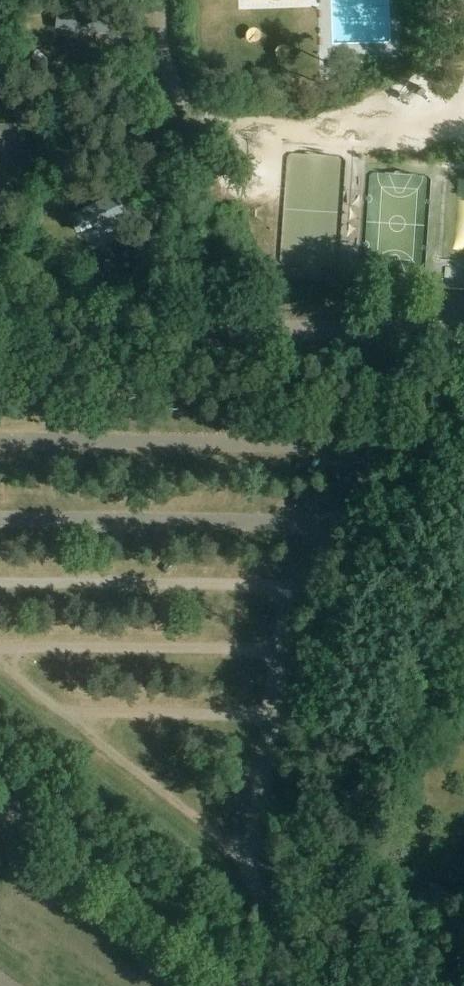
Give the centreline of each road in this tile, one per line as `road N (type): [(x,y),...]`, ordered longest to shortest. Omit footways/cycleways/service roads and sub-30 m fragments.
road 1 (unclassified): [(240,985),(0,793)]

